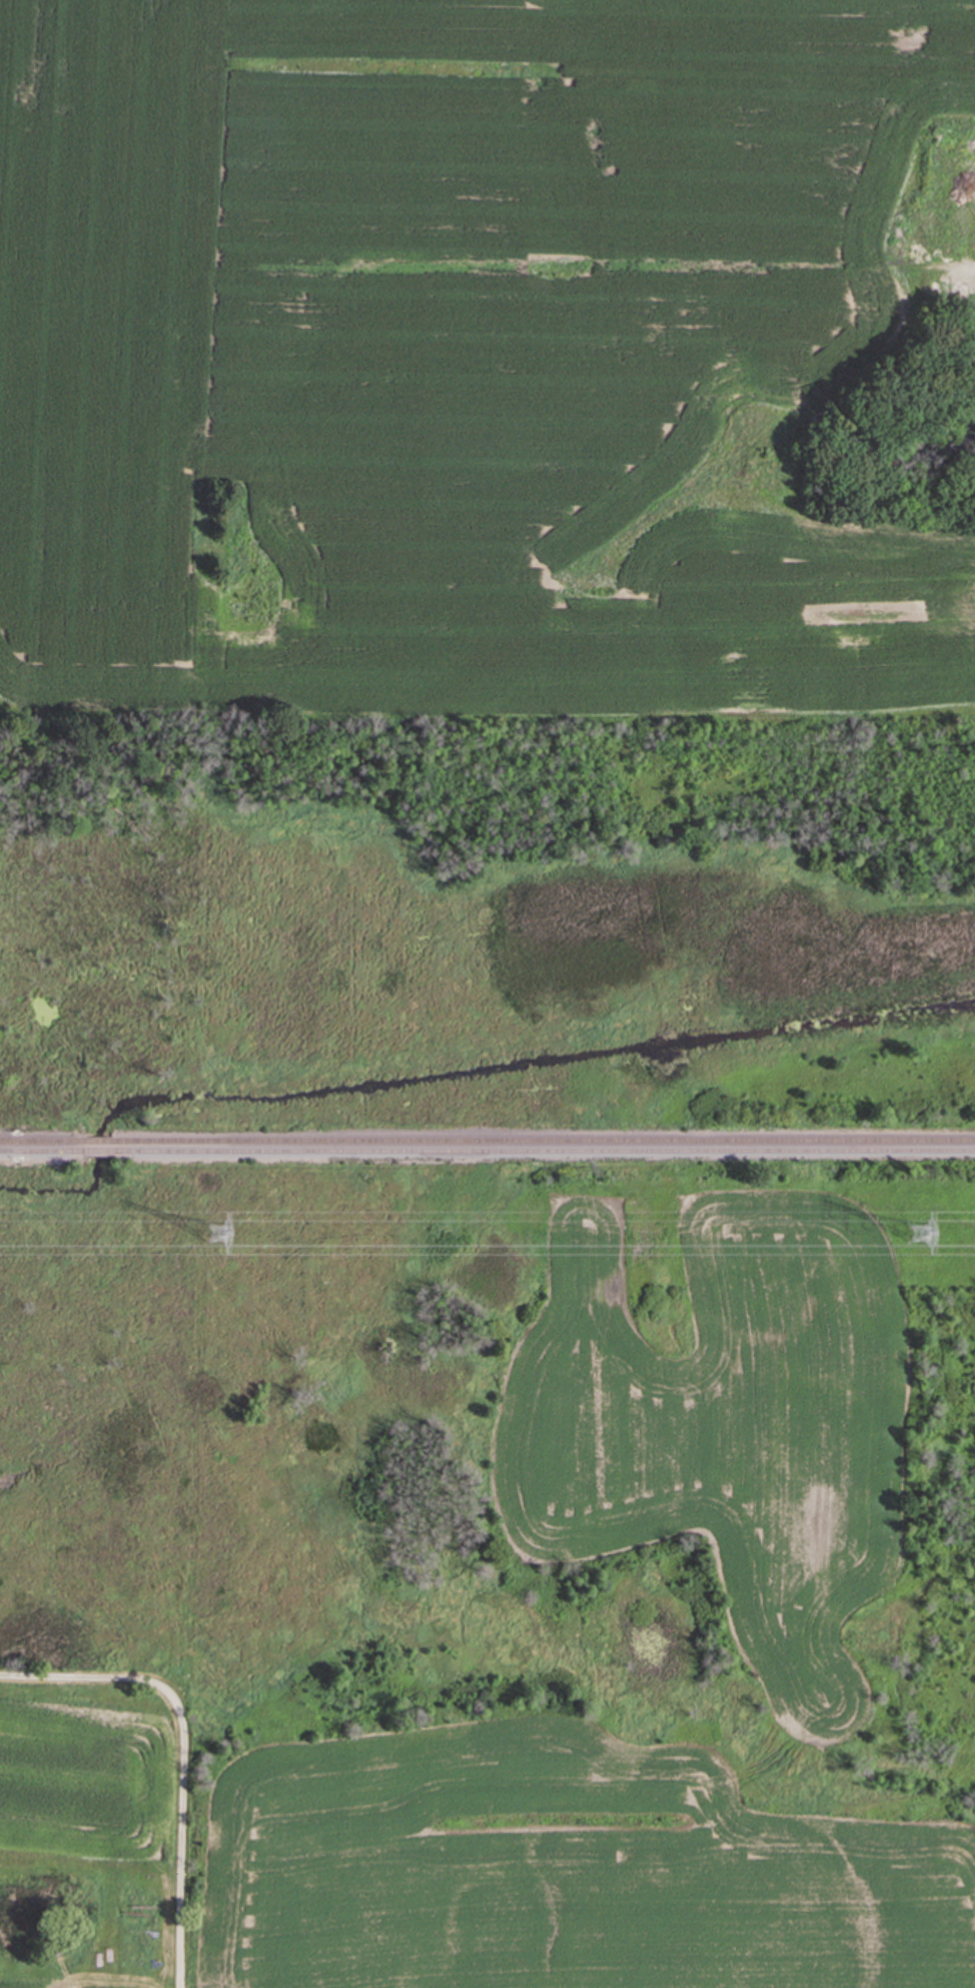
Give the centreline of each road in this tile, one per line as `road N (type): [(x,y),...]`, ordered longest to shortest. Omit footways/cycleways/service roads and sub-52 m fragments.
road 1 (residential): [(188,1728),(185,1987)]

